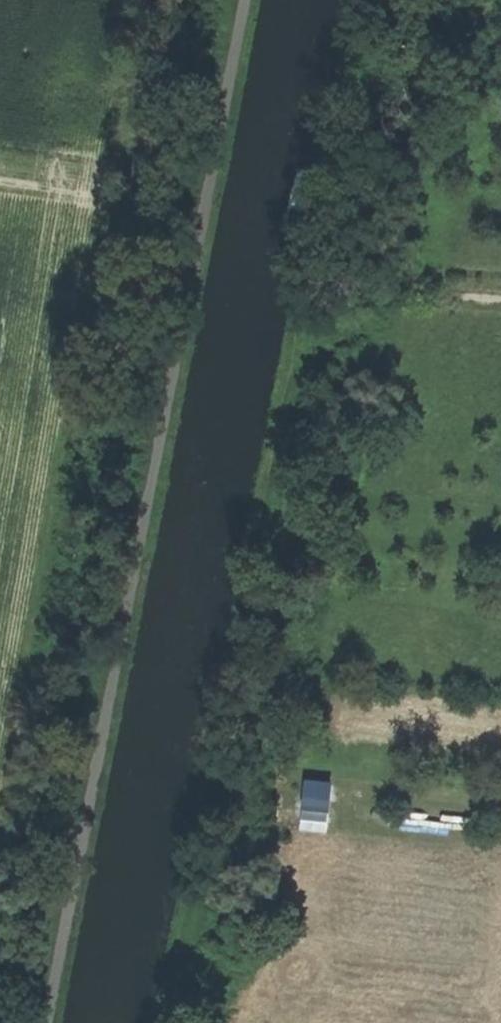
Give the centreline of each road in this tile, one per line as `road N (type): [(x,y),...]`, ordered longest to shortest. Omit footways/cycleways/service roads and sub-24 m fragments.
road 1 (track): [(140,0),(18,606),(0,798)]

